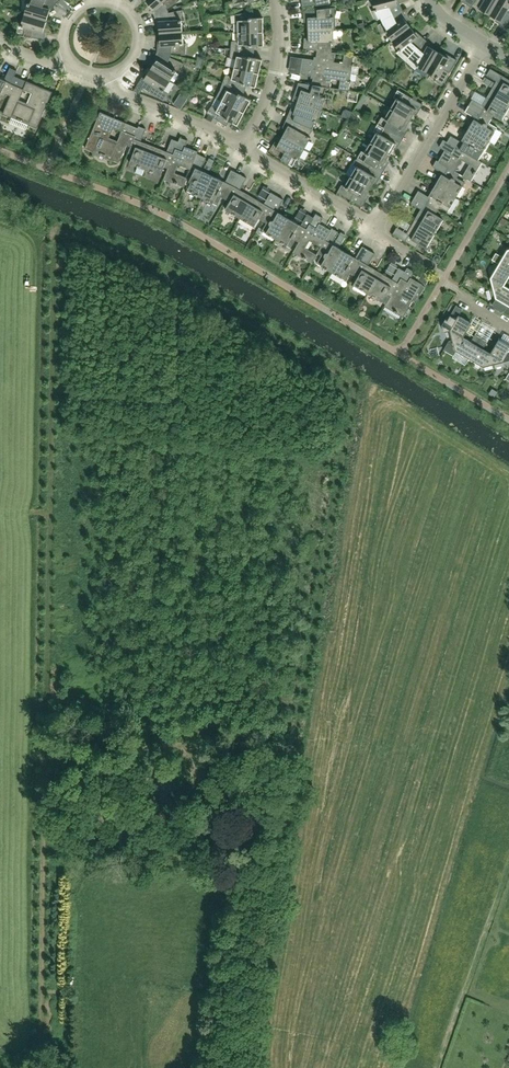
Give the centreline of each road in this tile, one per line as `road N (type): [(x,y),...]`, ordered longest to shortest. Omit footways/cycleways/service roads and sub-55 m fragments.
road 1 (residential): [(378,226),(484,44)]
road 2 (residential): [(243,147),(378,226)]
road 3 (residential): [(104,78),(115,90),(243,147)]
road 4 (residential): [(243,147),(275,72),(275,0)]

